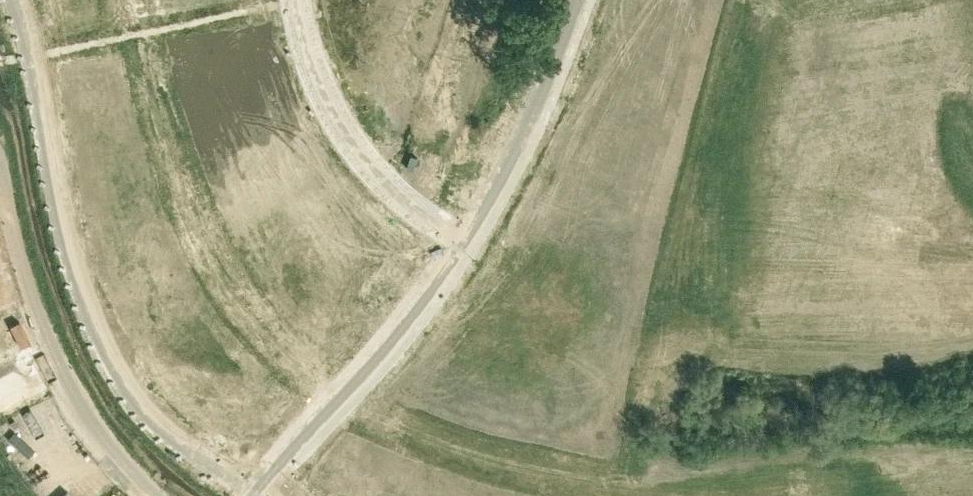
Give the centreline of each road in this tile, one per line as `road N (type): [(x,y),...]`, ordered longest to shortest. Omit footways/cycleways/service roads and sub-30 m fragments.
road 1 (residential): [(10,0),(30,50),(82,293),(118,372),(170,433),(262,486)]
road 2 (residential): [(154,495),(75,396),(40,331),(0,186)]
road 3 (residential): [(262,486),(467,241)]
road 4 (residential): [(298,0),(310,55),(360,148),(420,219),(467,241)]
road 5 (residential): [(576,0),(532,115),(467,241)]

